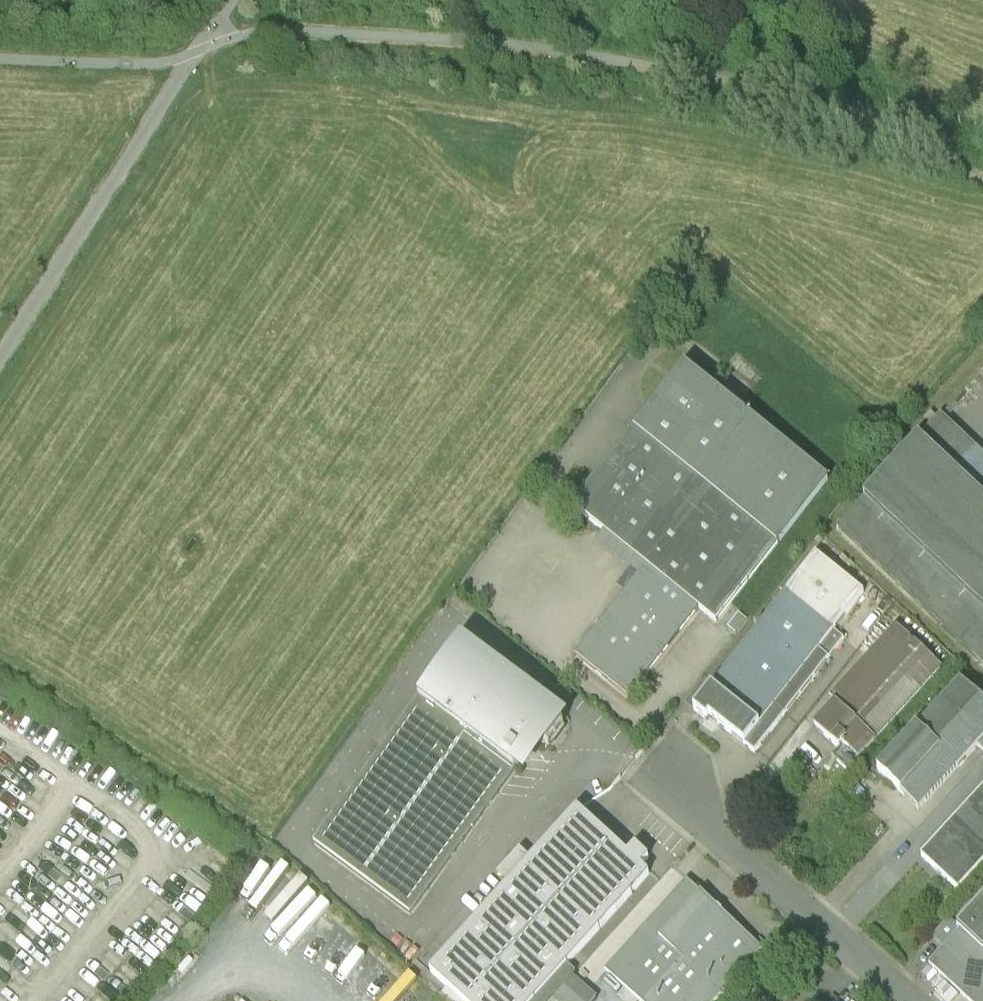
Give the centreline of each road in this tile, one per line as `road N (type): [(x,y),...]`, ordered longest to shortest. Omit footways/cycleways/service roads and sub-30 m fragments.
road 1 (track): [(0,356),(229,0)]
road 2 (unclassified): [(909,1000),(712,828),(673,777)]

